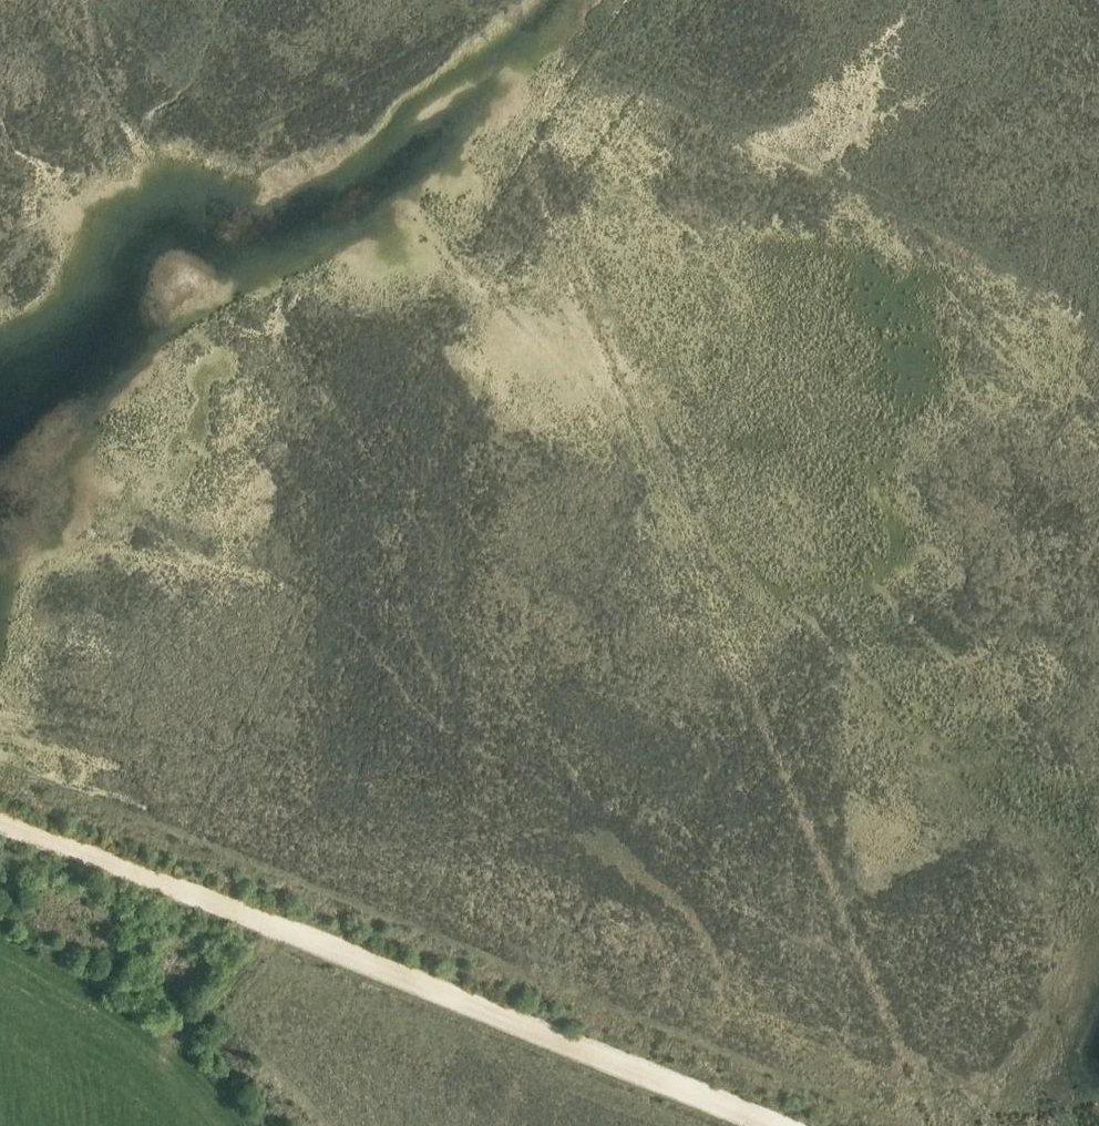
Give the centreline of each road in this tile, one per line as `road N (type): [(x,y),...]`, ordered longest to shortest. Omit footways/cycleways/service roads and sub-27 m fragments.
road 1 (track): [(266,927),(773,1125)]
road 2 (track): [(266,927),(0,825)]
road 3 (track): [(180,1041),(220,1000),(266,927)]

